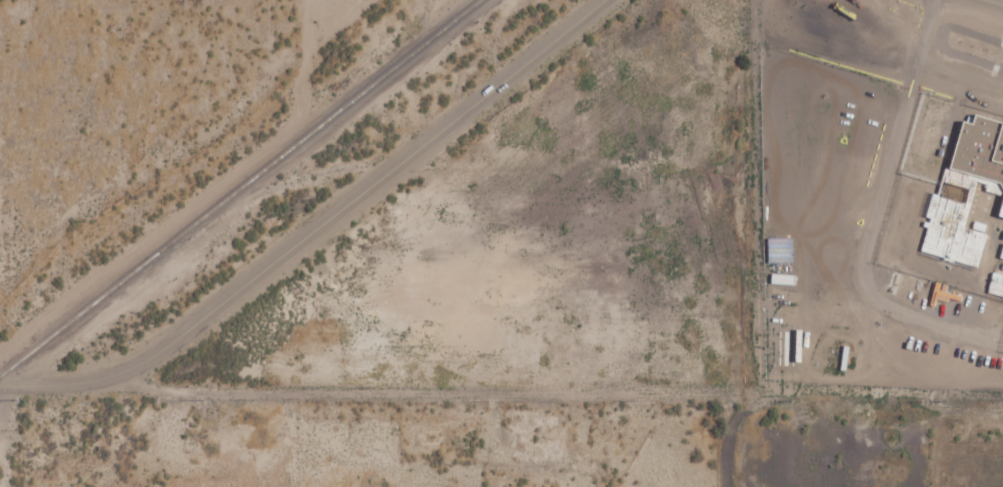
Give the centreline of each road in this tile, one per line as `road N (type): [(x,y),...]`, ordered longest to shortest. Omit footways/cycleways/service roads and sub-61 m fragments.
road 1 (residential): [(719,393),(0,386)]
road 2 (track): [(61,386),(204,336),(545,73),(580,68)]

